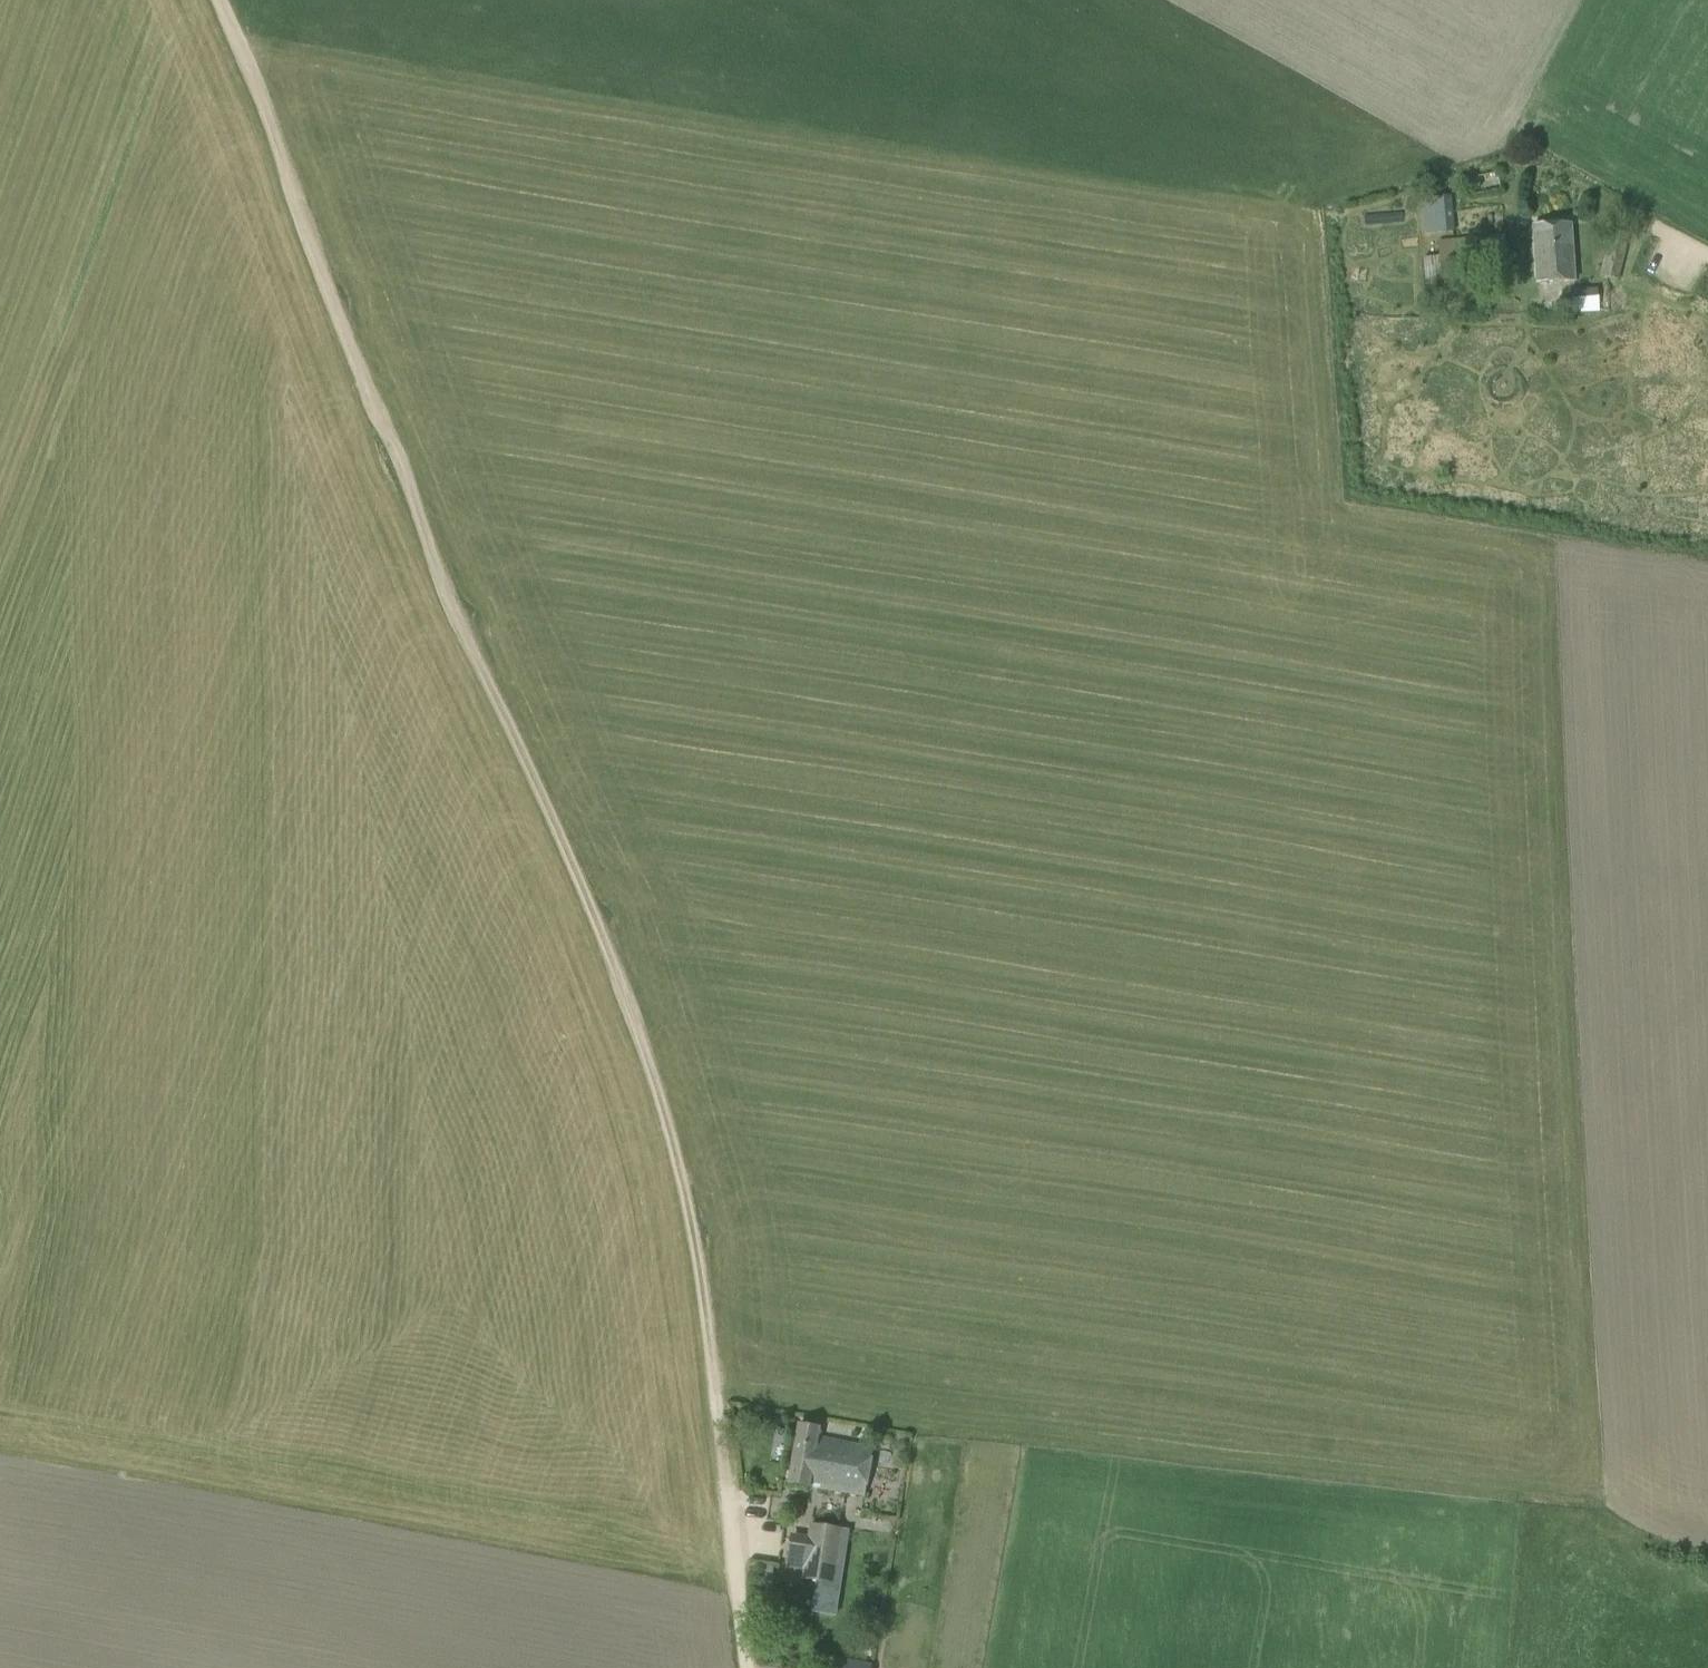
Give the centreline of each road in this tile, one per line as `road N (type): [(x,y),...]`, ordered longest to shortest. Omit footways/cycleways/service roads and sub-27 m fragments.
road 1 (track): [(753,1667),(683,1206),(650,1060),(354,366),(216,0)]

